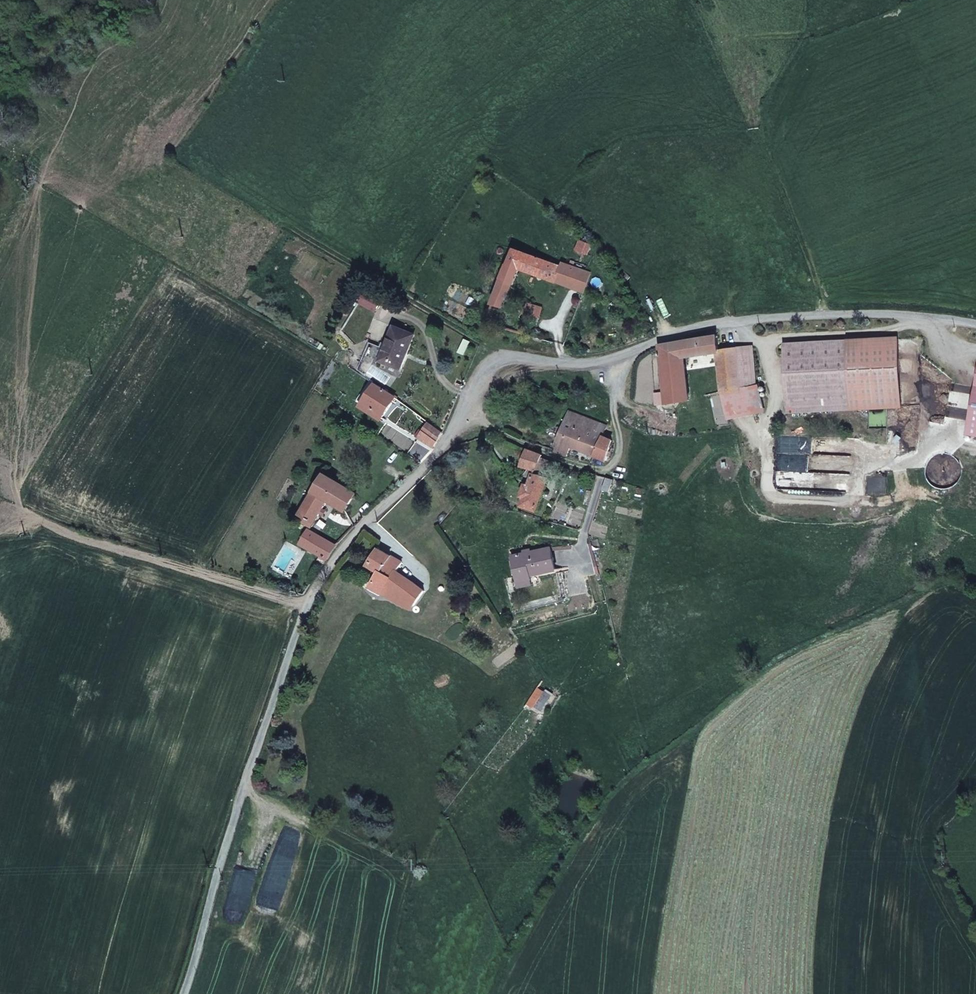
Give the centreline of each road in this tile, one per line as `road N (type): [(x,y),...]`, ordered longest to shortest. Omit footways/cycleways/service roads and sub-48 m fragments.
road 1 (unclassified): [(975,325),(886,315),(727,322),(607,361),(510,357),(484,365),(442,453),(324,580),(231,835),(185,993)]

